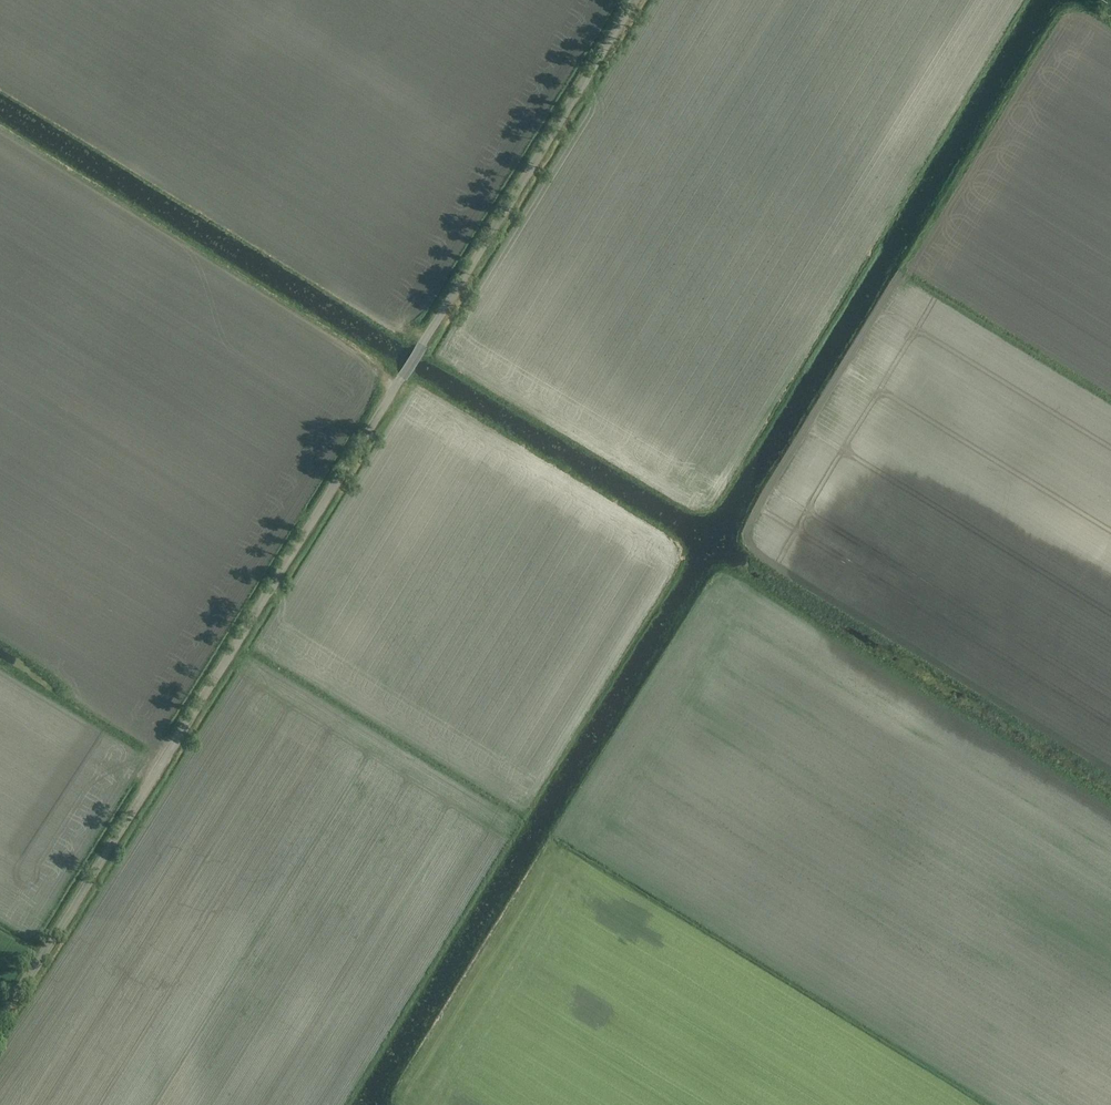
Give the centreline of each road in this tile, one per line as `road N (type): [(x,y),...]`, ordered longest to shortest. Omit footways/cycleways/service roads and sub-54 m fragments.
road 1 (unclassified): [(0,1015),(634,0)]
road 2 (track): [(1110,768),(751,549),(749,527)]

